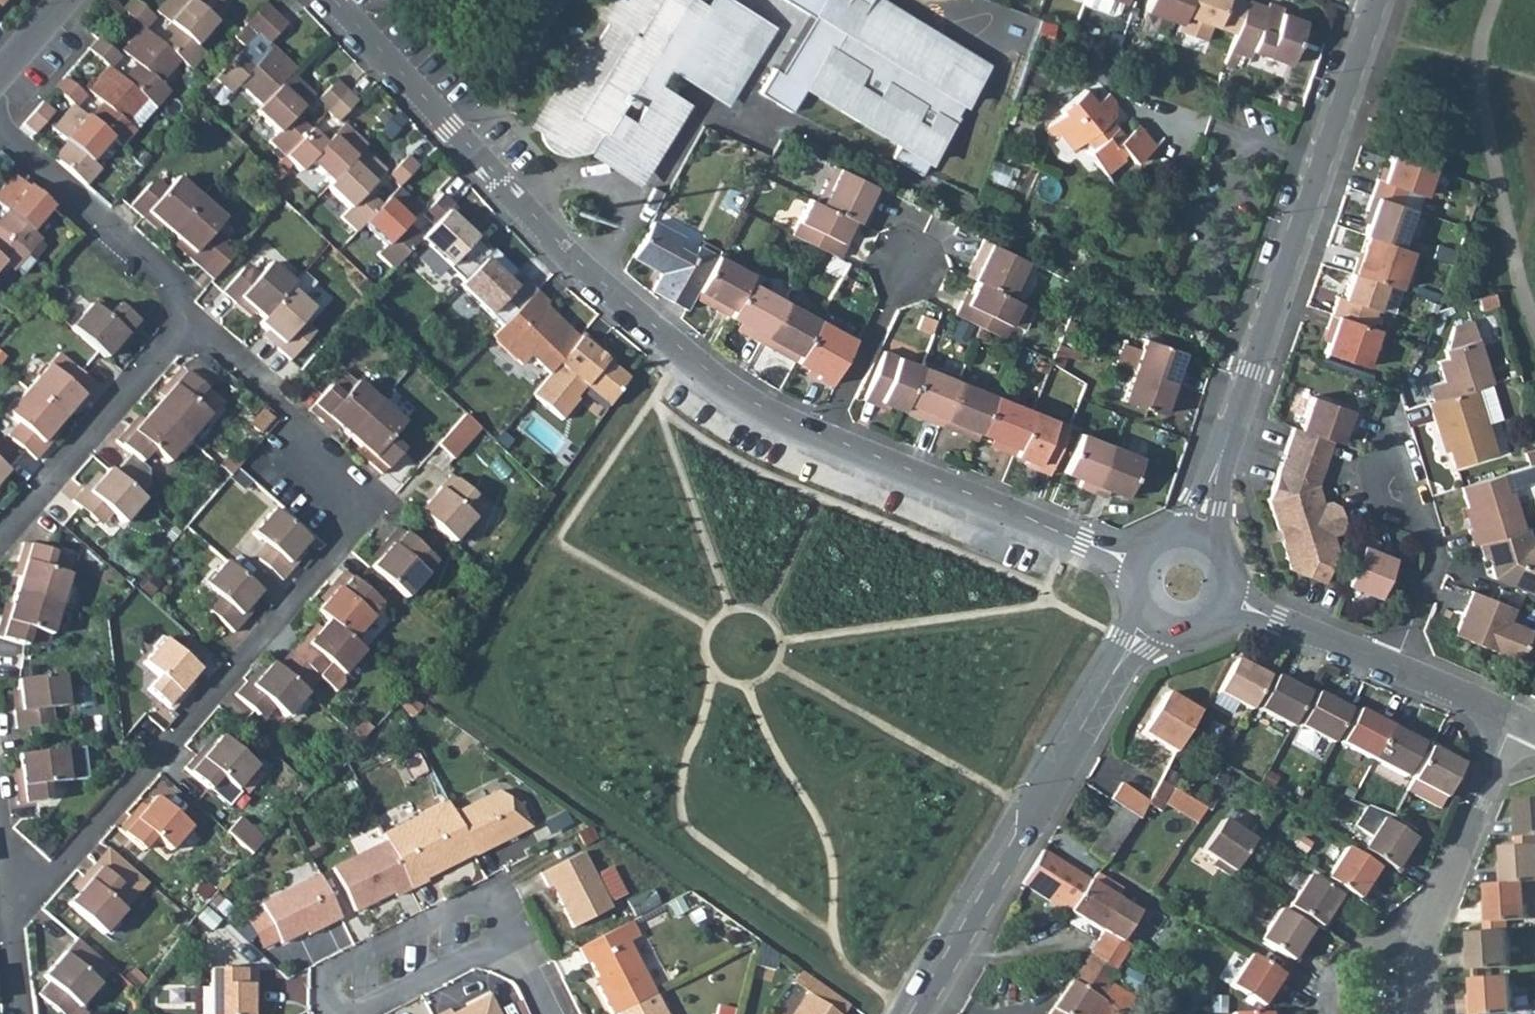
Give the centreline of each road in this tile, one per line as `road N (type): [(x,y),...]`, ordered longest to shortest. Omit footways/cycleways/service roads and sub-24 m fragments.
road 1 (residential): [(7,914),(57,871),(379,500),(188,321)]
road 2 (residential): [(334,0),(593,277),(722,382),(824,437)]
road 3 (residential): [(1194,535),(1372,0)]
road 4 (residential): [(1153,618),(912,1013)]
road 5 (residential): [(824,437),(1137,566)]
road 6 (residential): [(1420,1013),(1424,935),(1513,718)]
road 7 (residential): [(0,536),(188,321)]
road 8 (residential): [(188,321),(151,262),(0,135)]
road 9 (residential): [(1390,461),(1437,555),(1395,666)]
road 10 (residential): [(353,1013),(333,1004),(331,986),(341,972),(488,898)]
road 11 (residential): [(905,265),(824,437)]
road 12 (residential): [(1395,666),(1225,600)]
road 13 (residential): [(513,944),(358,1013)]
road 14 (residential): [(1513,718),(1395,666)]

